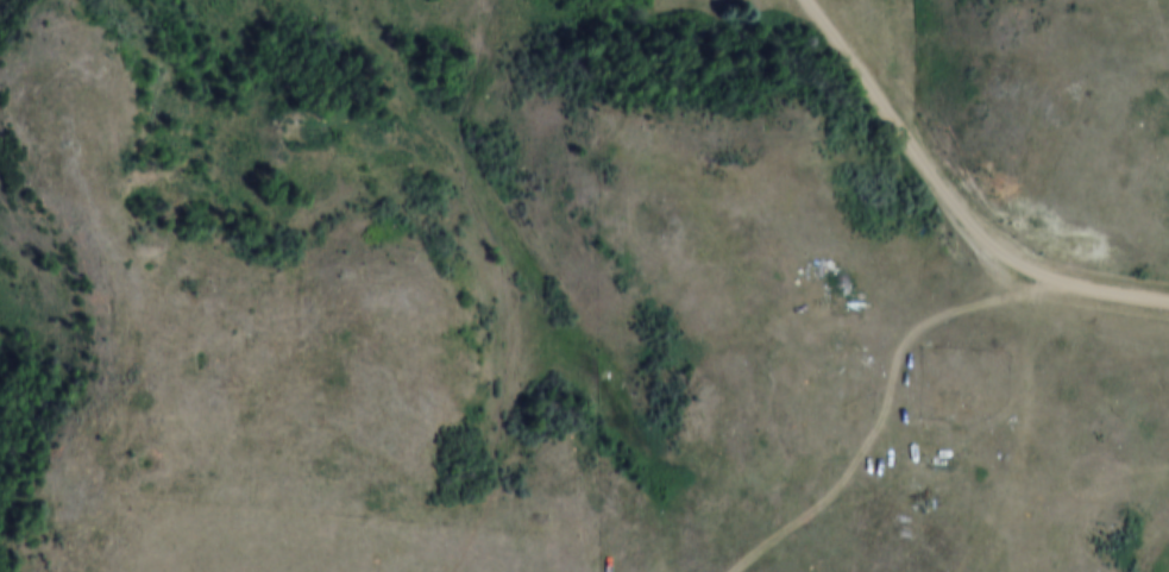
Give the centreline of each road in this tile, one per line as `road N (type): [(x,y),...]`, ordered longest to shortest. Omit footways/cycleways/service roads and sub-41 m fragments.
road 1 (track): [(1019,260),(992,290),(918,333),(906,351),(886,442),(840,502),(740,571)]

